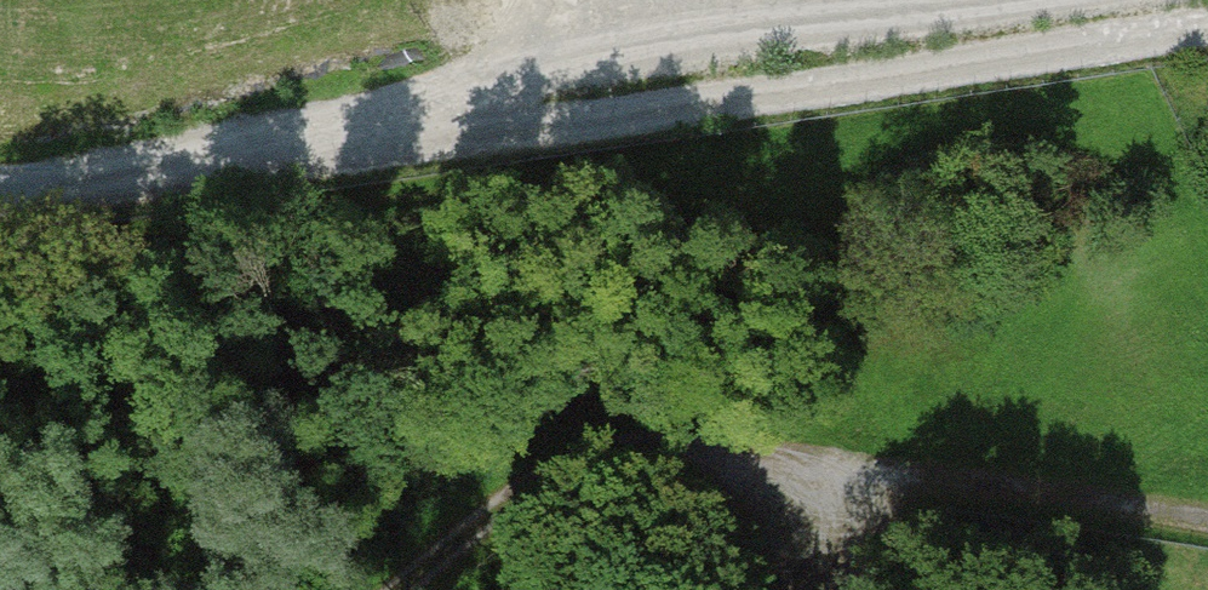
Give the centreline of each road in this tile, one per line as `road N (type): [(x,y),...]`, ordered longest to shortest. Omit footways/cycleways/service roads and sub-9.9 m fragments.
road 1 (track): [(461,130),(1207,19)]
road 2 (track): [(1014,0),(537,74),(461,130)]
road 3 (track): [(0,199),(461,130)]

